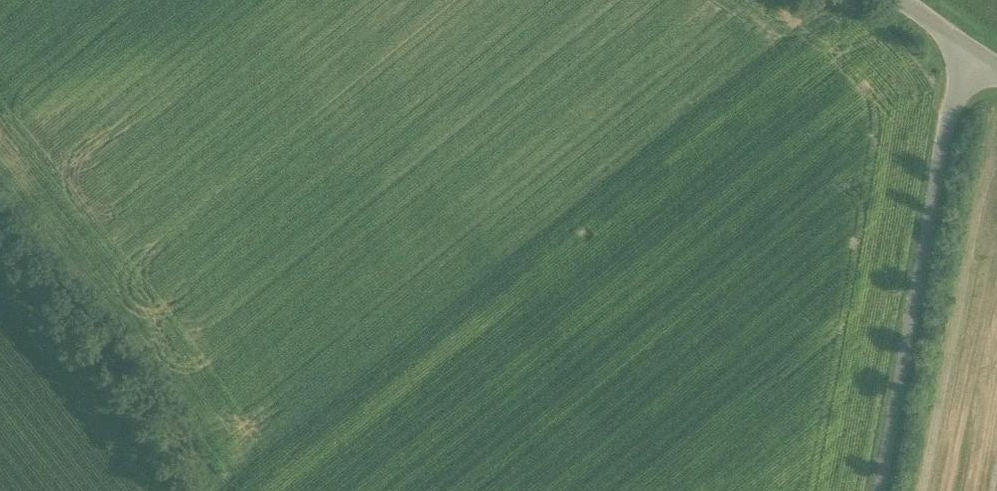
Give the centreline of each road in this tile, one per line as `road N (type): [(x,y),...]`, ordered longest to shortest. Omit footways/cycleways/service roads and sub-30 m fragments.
road 1 (unclassified): [(880,490),(968,45)]

